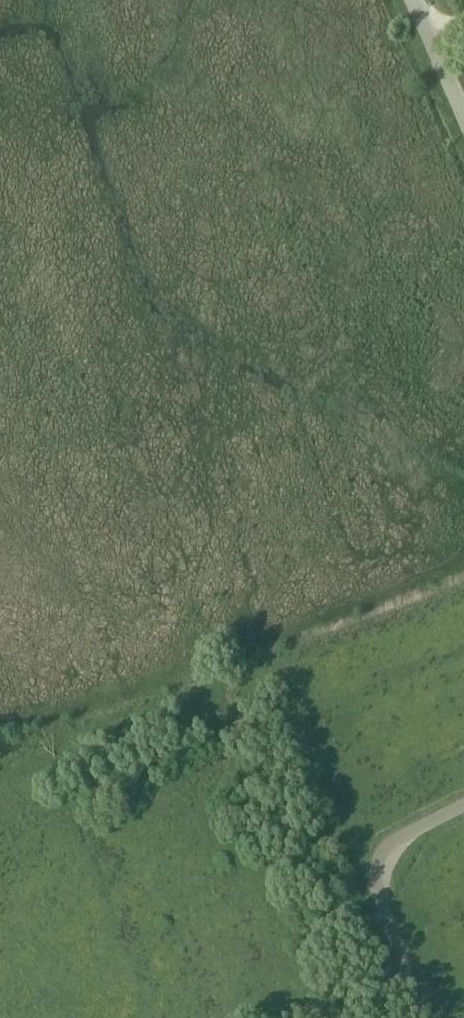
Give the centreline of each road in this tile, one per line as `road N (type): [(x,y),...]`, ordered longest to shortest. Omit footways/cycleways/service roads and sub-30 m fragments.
road 1 (unclassified): [(463,806),(383,851),(376,871),(424,1017)]
road 2 (unclassified): [(463,116),(414,0)]

